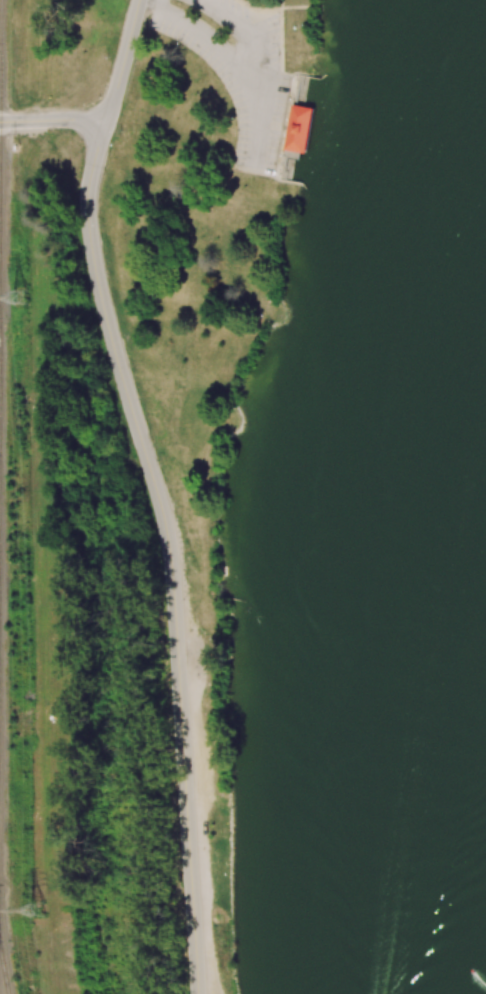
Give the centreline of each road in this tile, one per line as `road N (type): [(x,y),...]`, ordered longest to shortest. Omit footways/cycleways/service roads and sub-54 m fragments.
road 1 (tertiary): [(141,0),(88,210),(96,275),(171,555),(198,993)]

